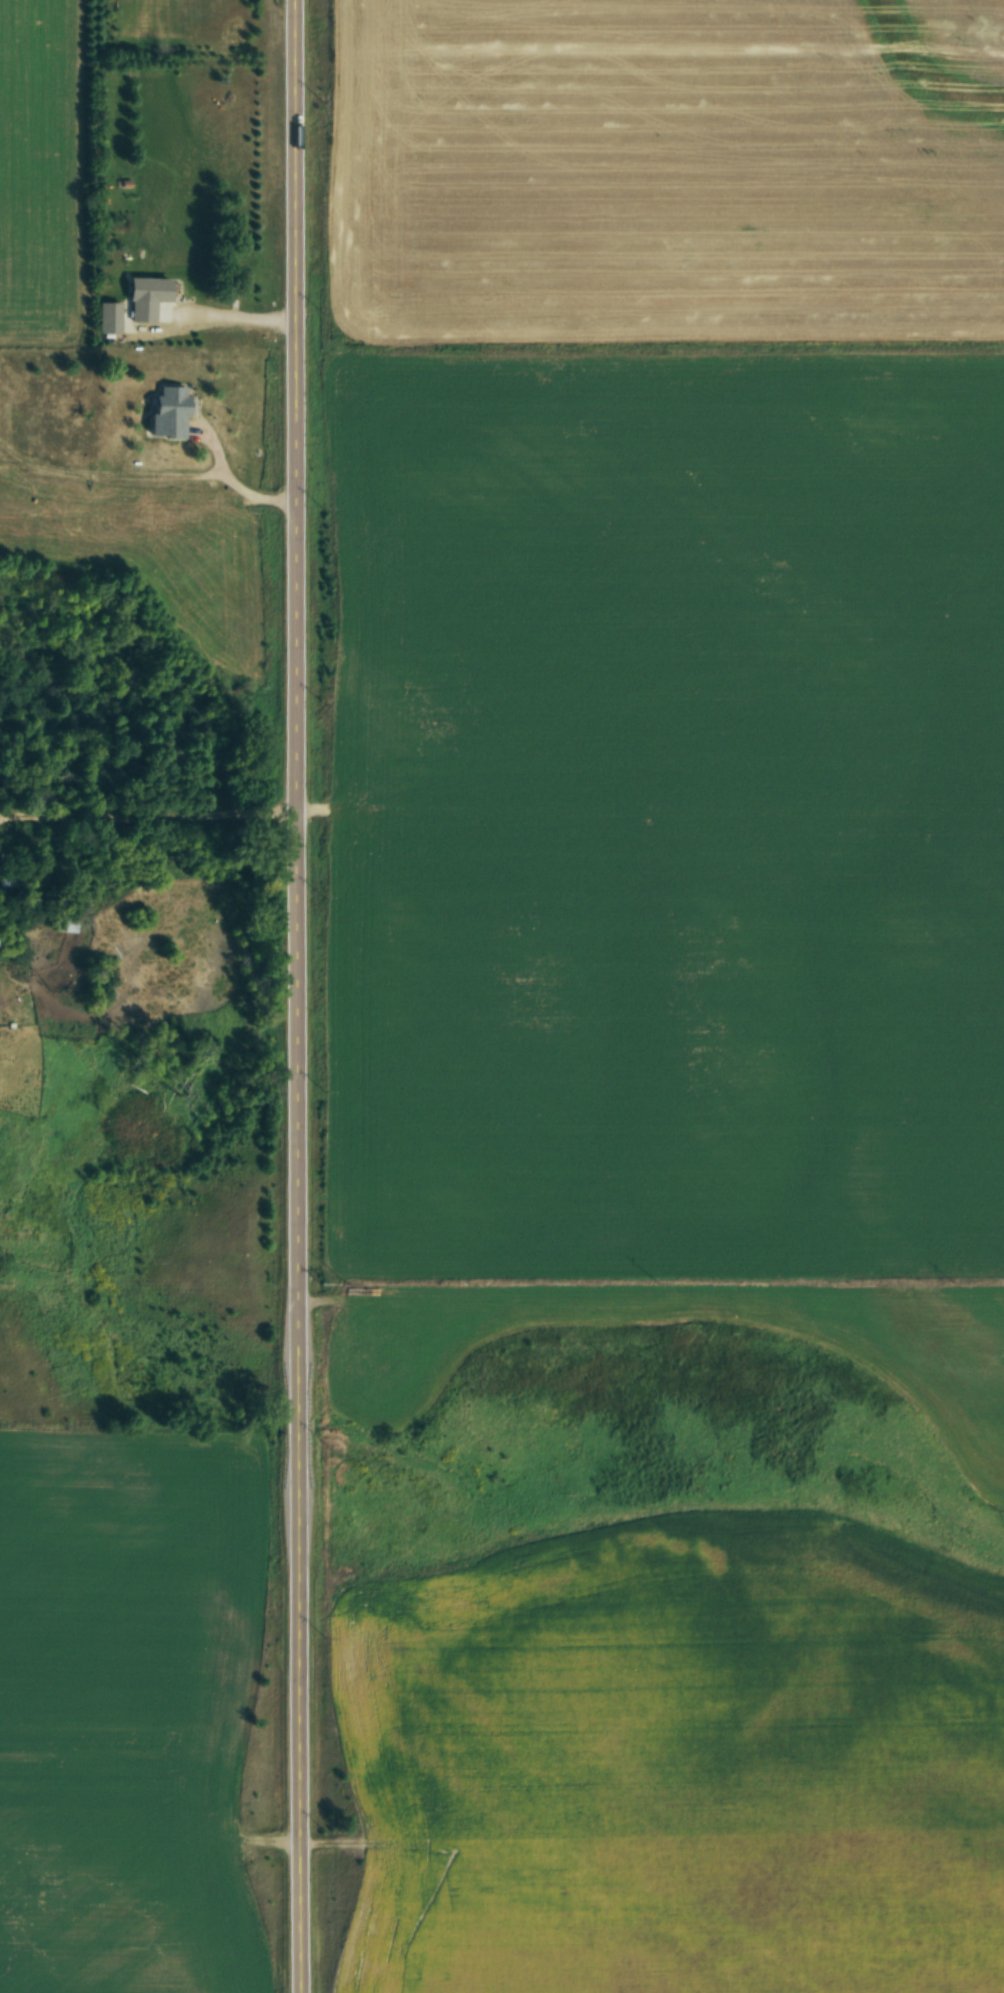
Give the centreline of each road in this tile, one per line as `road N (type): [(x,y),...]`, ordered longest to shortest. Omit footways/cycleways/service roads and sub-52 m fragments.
road 1 (residential): [(299,0),(301,1992)]

